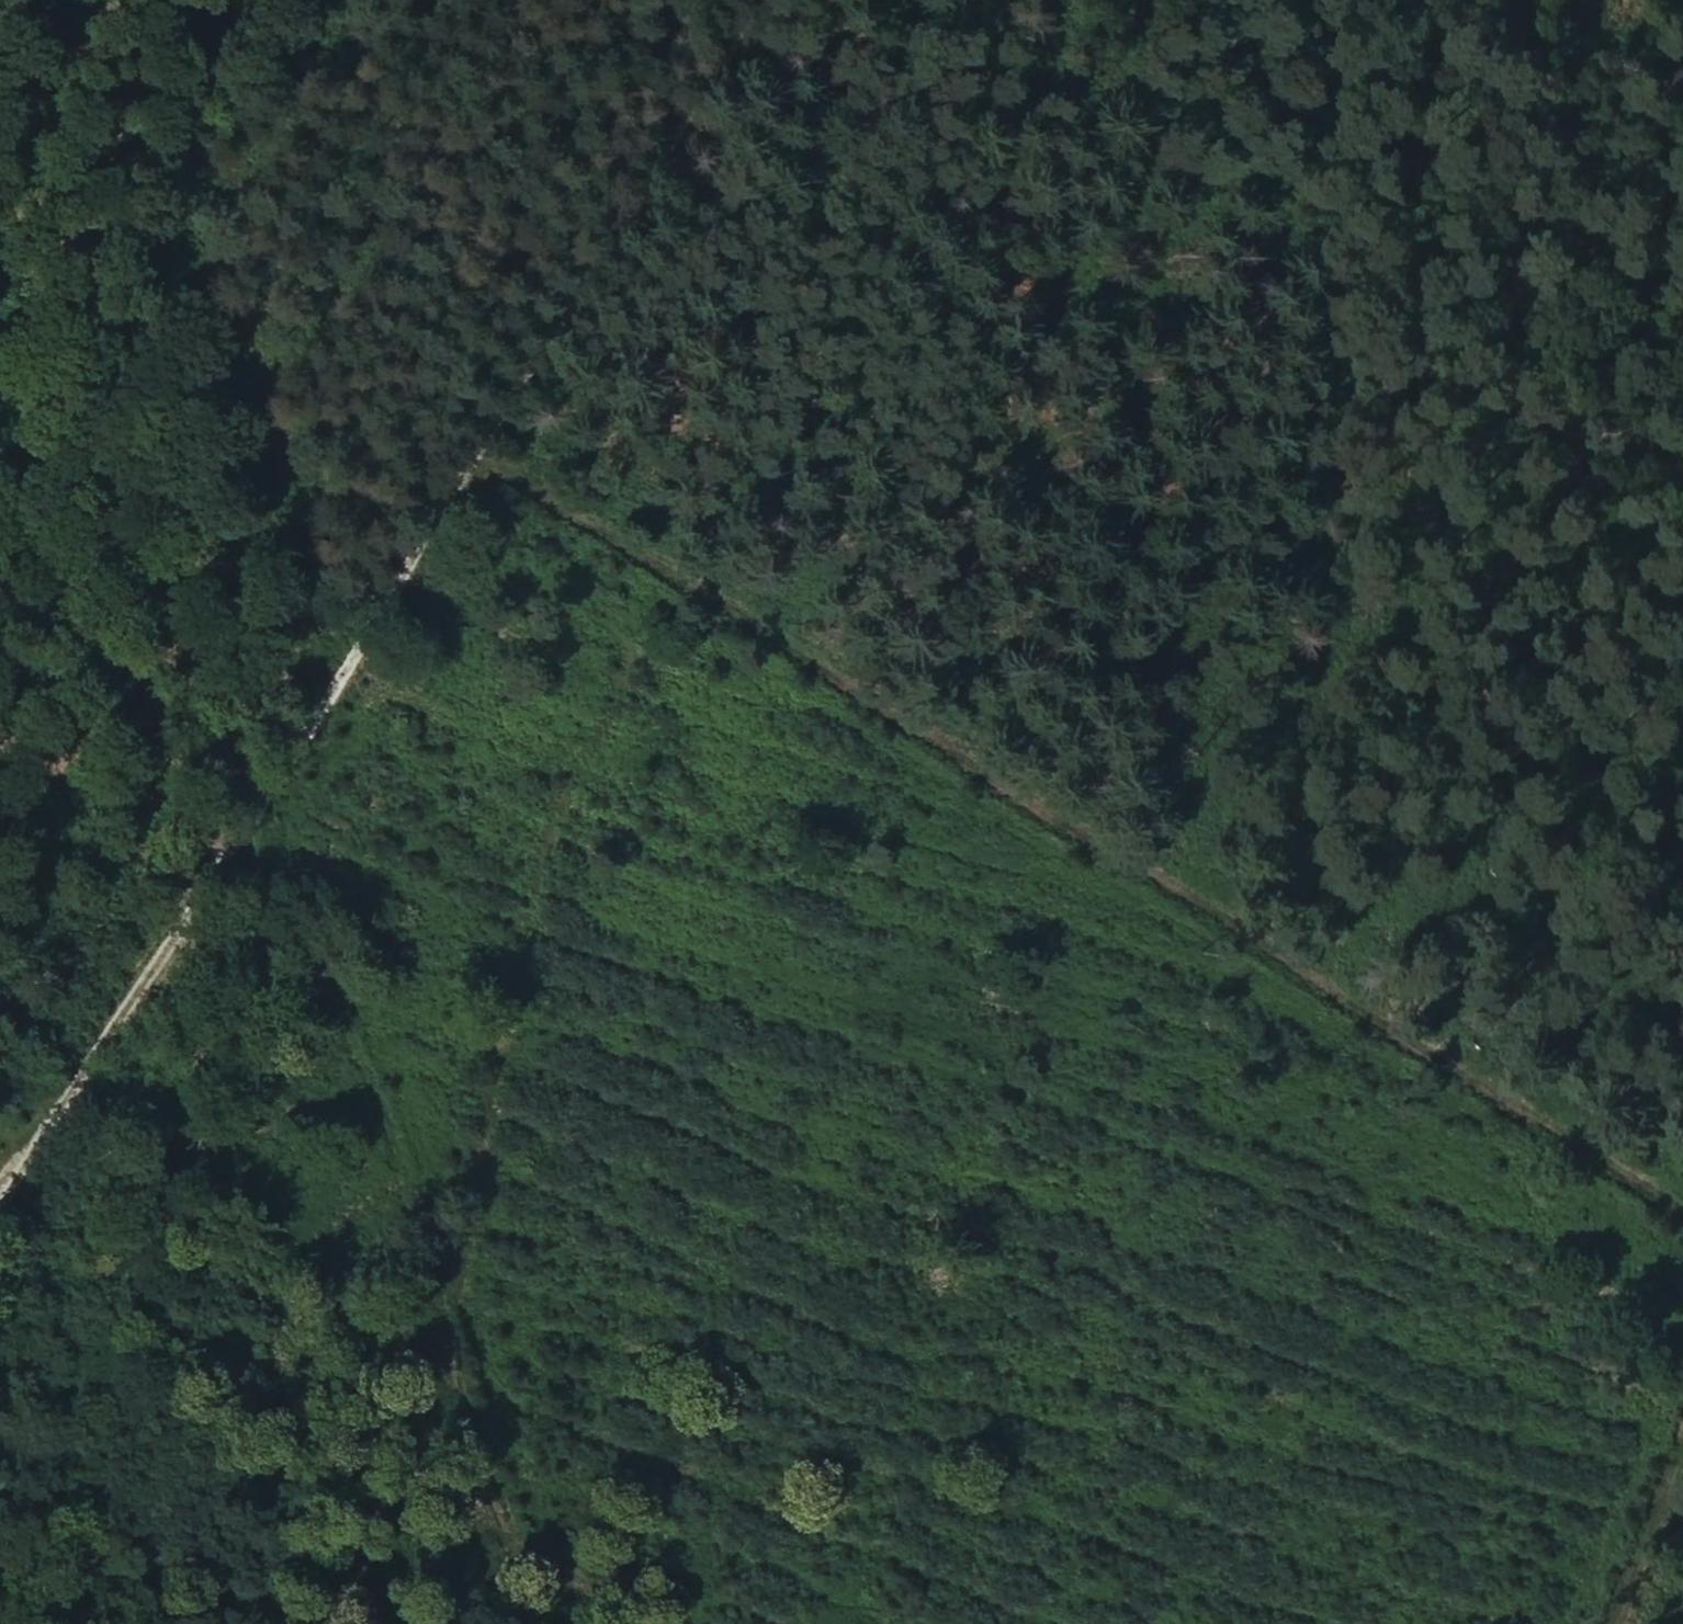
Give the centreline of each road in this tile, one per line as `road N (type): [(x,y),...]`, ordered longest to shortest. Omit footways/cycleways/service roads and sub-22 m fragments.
road 1 (track): [(759,0),(0,1217)]
road 2 (track): [(1617,1623),(1682,1446)]

